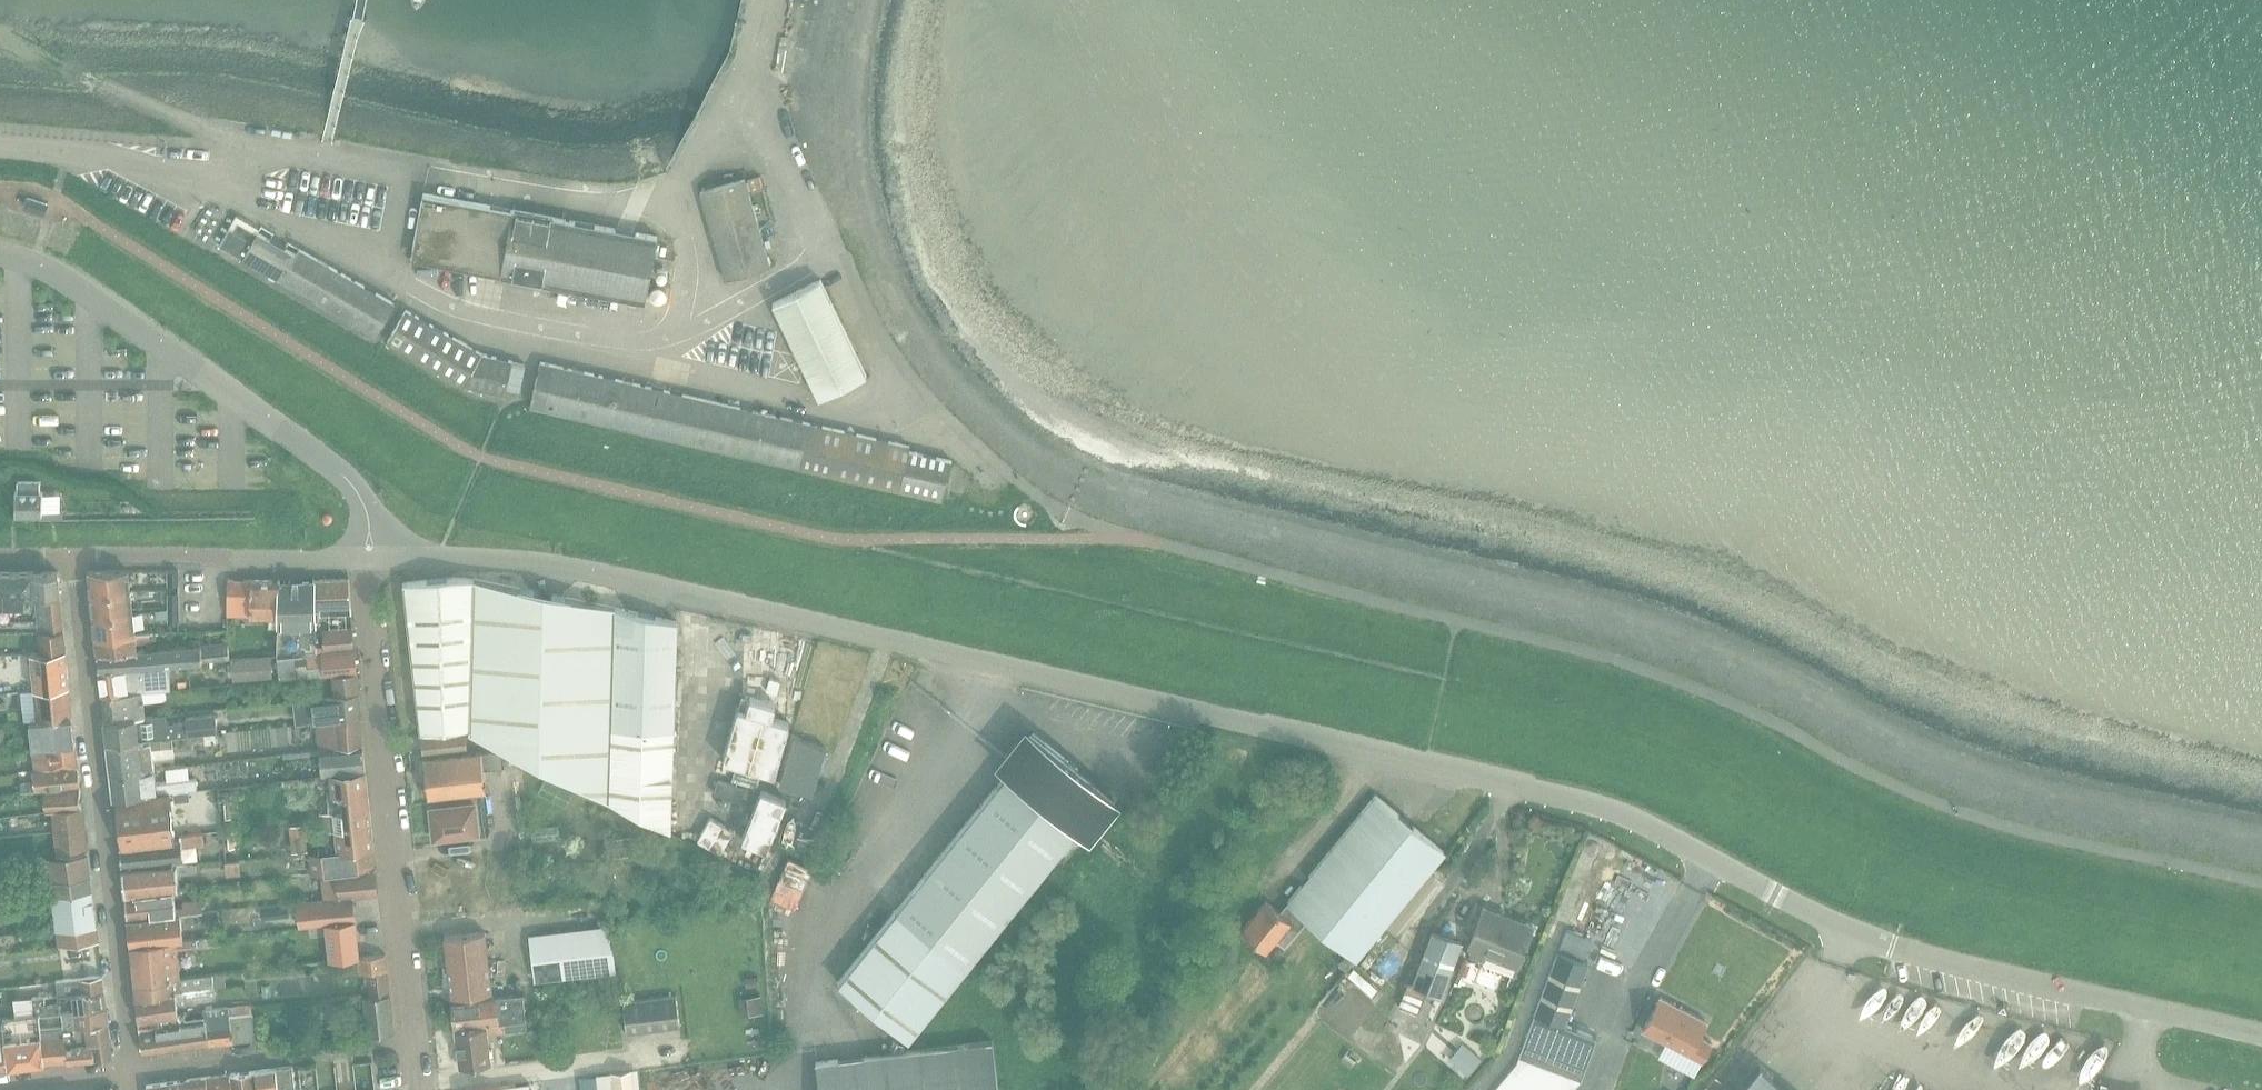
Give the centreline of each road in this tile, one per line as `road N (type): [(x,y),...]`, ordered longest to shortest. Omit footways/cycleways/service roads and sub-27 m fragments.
road 1 (unclassified): [(2261,1036),(1895,945),(1776,895),(1663,834),(1495,779),(620,579),(374,552)]
road 2 (residential): [(130,1074),(70,558)]
road 3 (residential): [(374,552),(355,486),(91,298),(0,253)]
road 4 (residential): [(416,1042),(374,552)]
road 5 (residential): [(592,340),(648,361),(955,430)]
road 6 (residential): [(70,558),(374,552)]
road 7 (residential): [(668,339),(830,257),(778,151)]
road 8 (residential): [(130,1074),(416,1042)]
road 9 (residential): [(778,151),(684,173),(667,219),(690,276),(668,339)]
road 10 (residential): [(405,177),(230,145),(213,185)]
road 11 (residential): [(0,144),(72,150),(213,185)]
road 12 (residential): [(390,272),(447,306),(592,340)]
road 13 (residential): [(213,185),(390,272)]
road 14 (residential): [(778,151),(749,64),(765,0)]
road 15 (residential): [(0,1087),(130,1074)]

